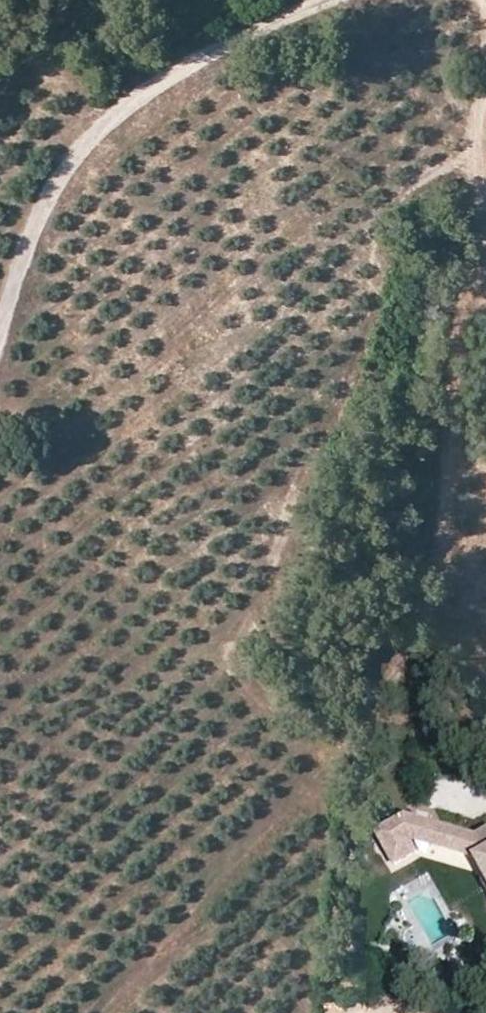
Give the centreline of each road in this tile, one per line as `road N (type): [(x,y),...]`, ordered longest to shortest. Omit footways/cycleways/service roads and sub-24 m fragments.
road 1 (track): [(331,0),(215,51),(107,123),(36,220),(0,319)]

